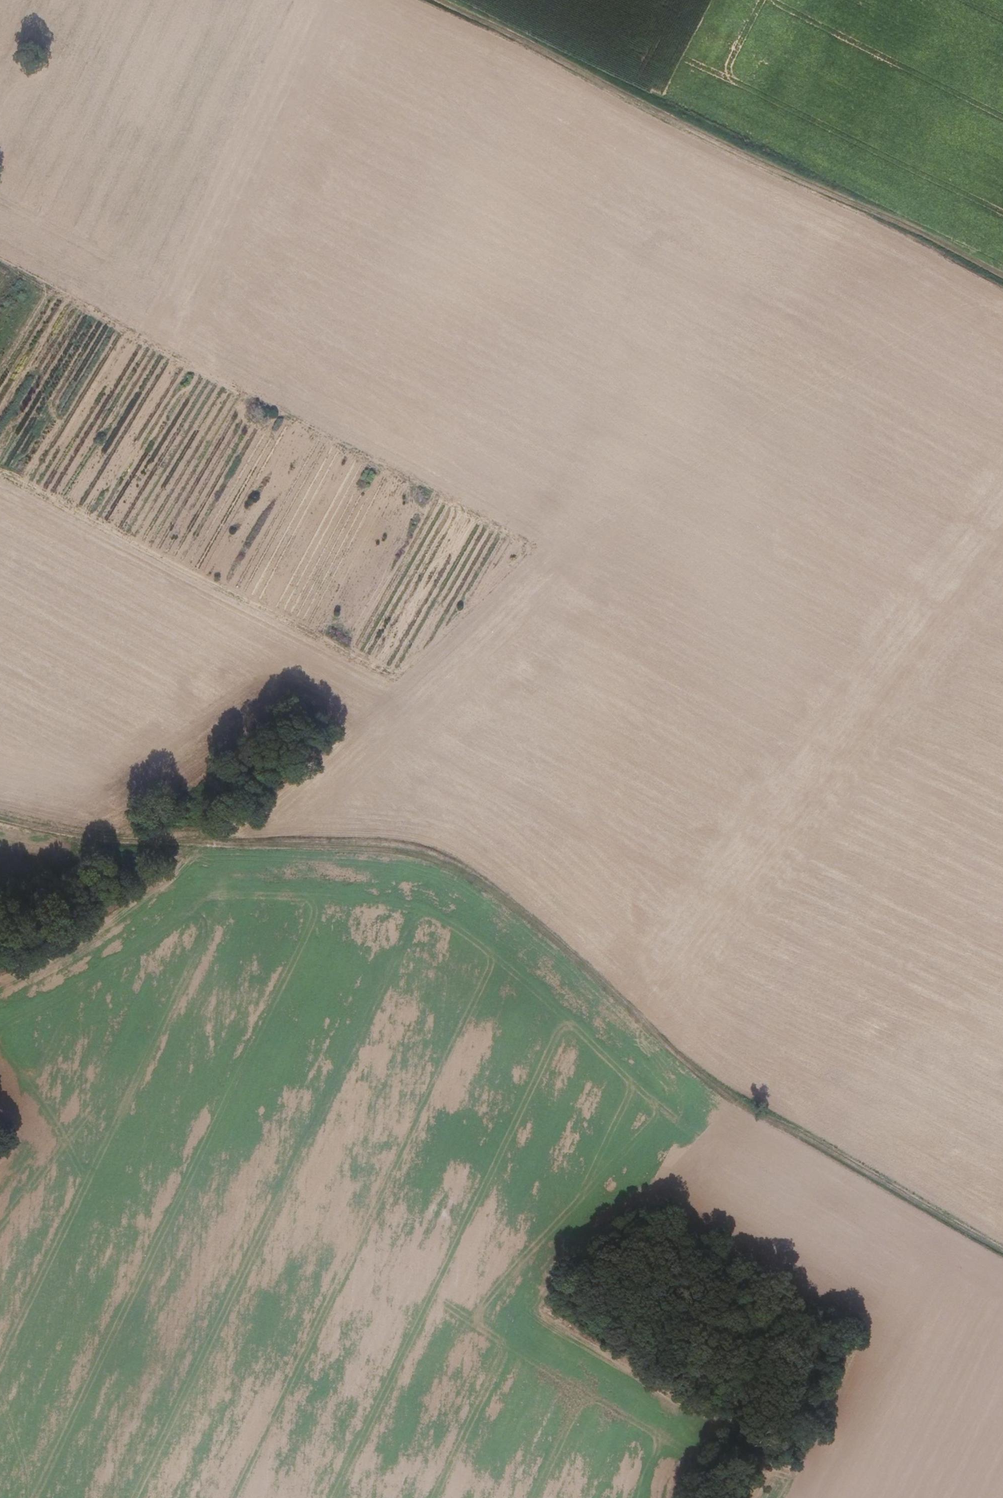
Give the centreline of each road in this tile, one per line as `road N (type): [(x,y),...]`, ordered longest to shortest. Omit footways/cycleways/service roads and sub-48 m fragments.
road 1 (track): [(0,818),(155,846),(404,850),(454,864),(643,1017),(697,1076),(1002,1254)]
road 2 (track): [(430,0),(1002,272)]

